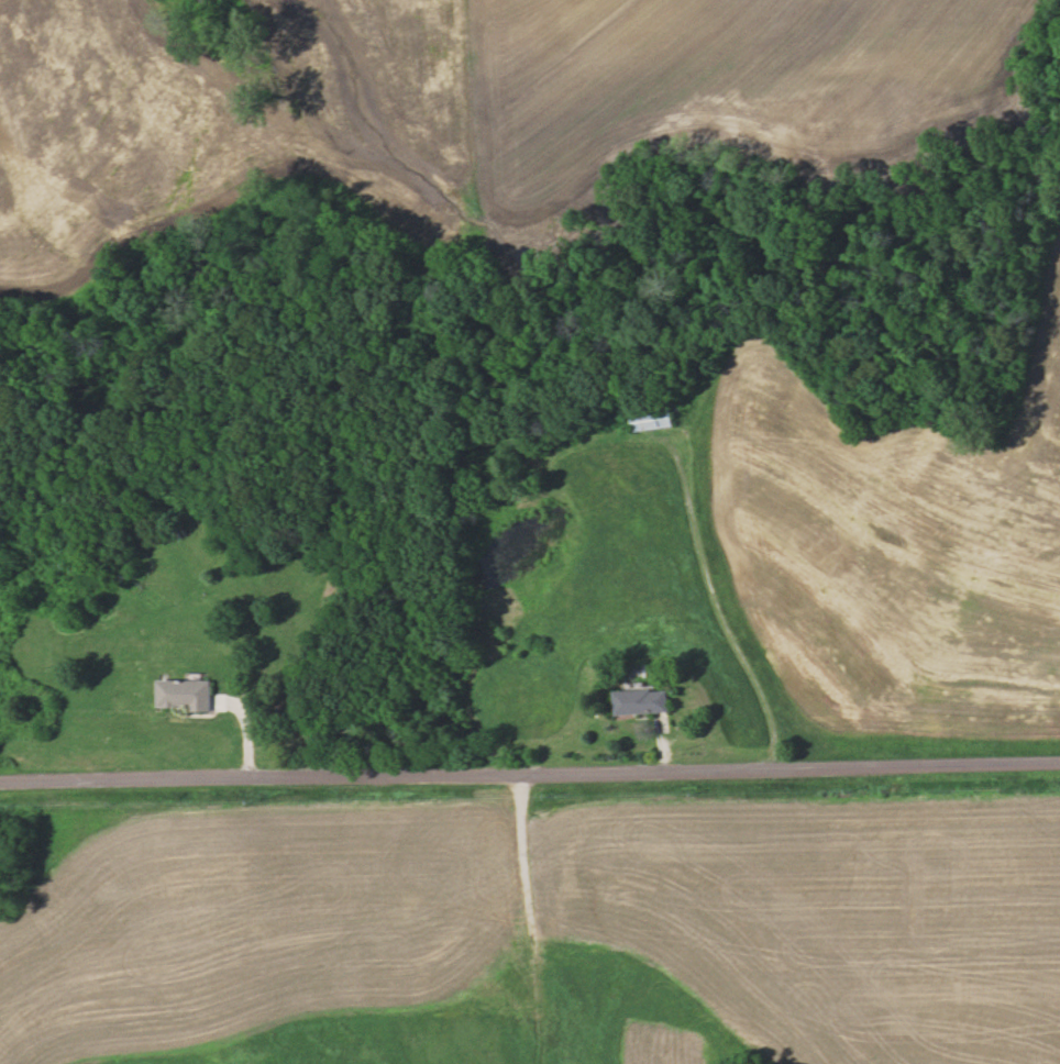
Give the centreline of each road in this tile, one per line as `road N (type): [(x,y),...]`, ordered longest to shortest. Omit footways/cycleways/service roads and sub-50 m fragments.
road 1 (residential): [(0,788),(1059,761)]

